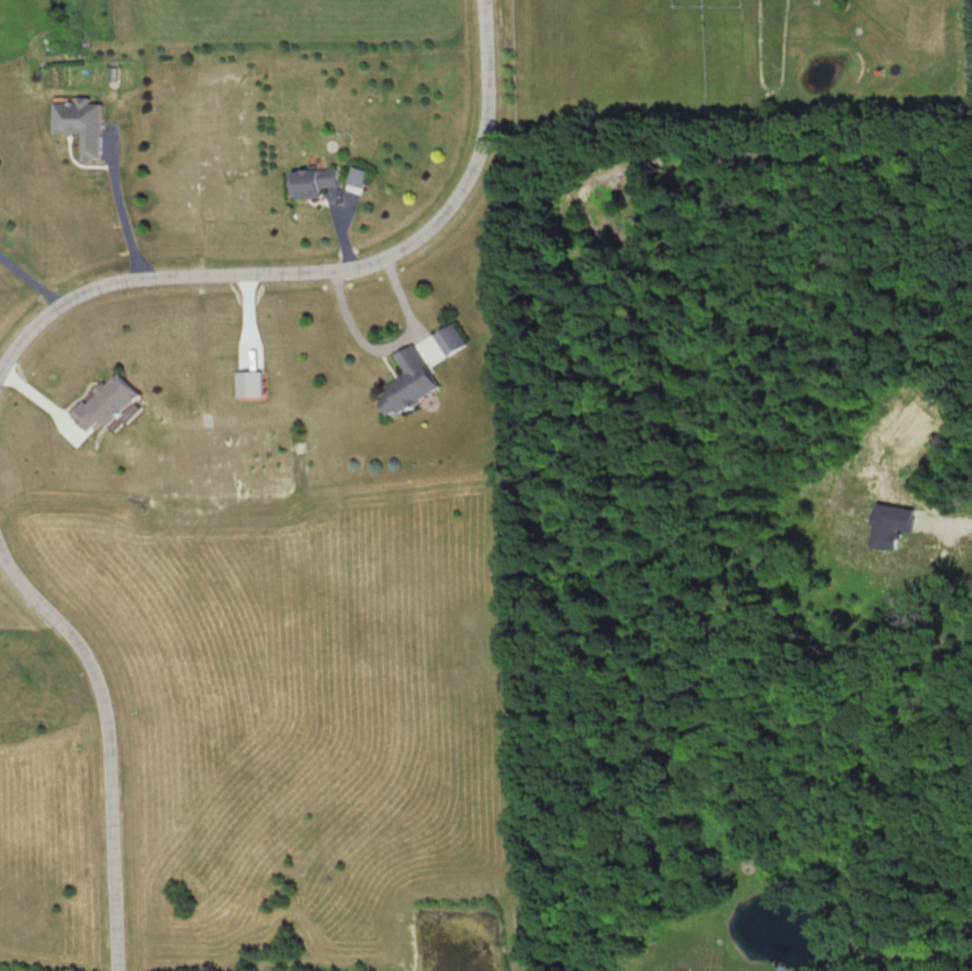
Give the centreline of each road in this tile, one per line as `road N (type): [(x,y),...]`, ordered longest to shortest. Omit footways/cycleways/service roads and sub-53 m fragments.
road 1 (residential): [(483,0),(484,127),(462,191),(436,221),(384,257),(334,269),(142,275),(85,288),(24,334),(0,371)]
road 2 (residential): [(0,553),(79,646),(101,697),(114,970)]

